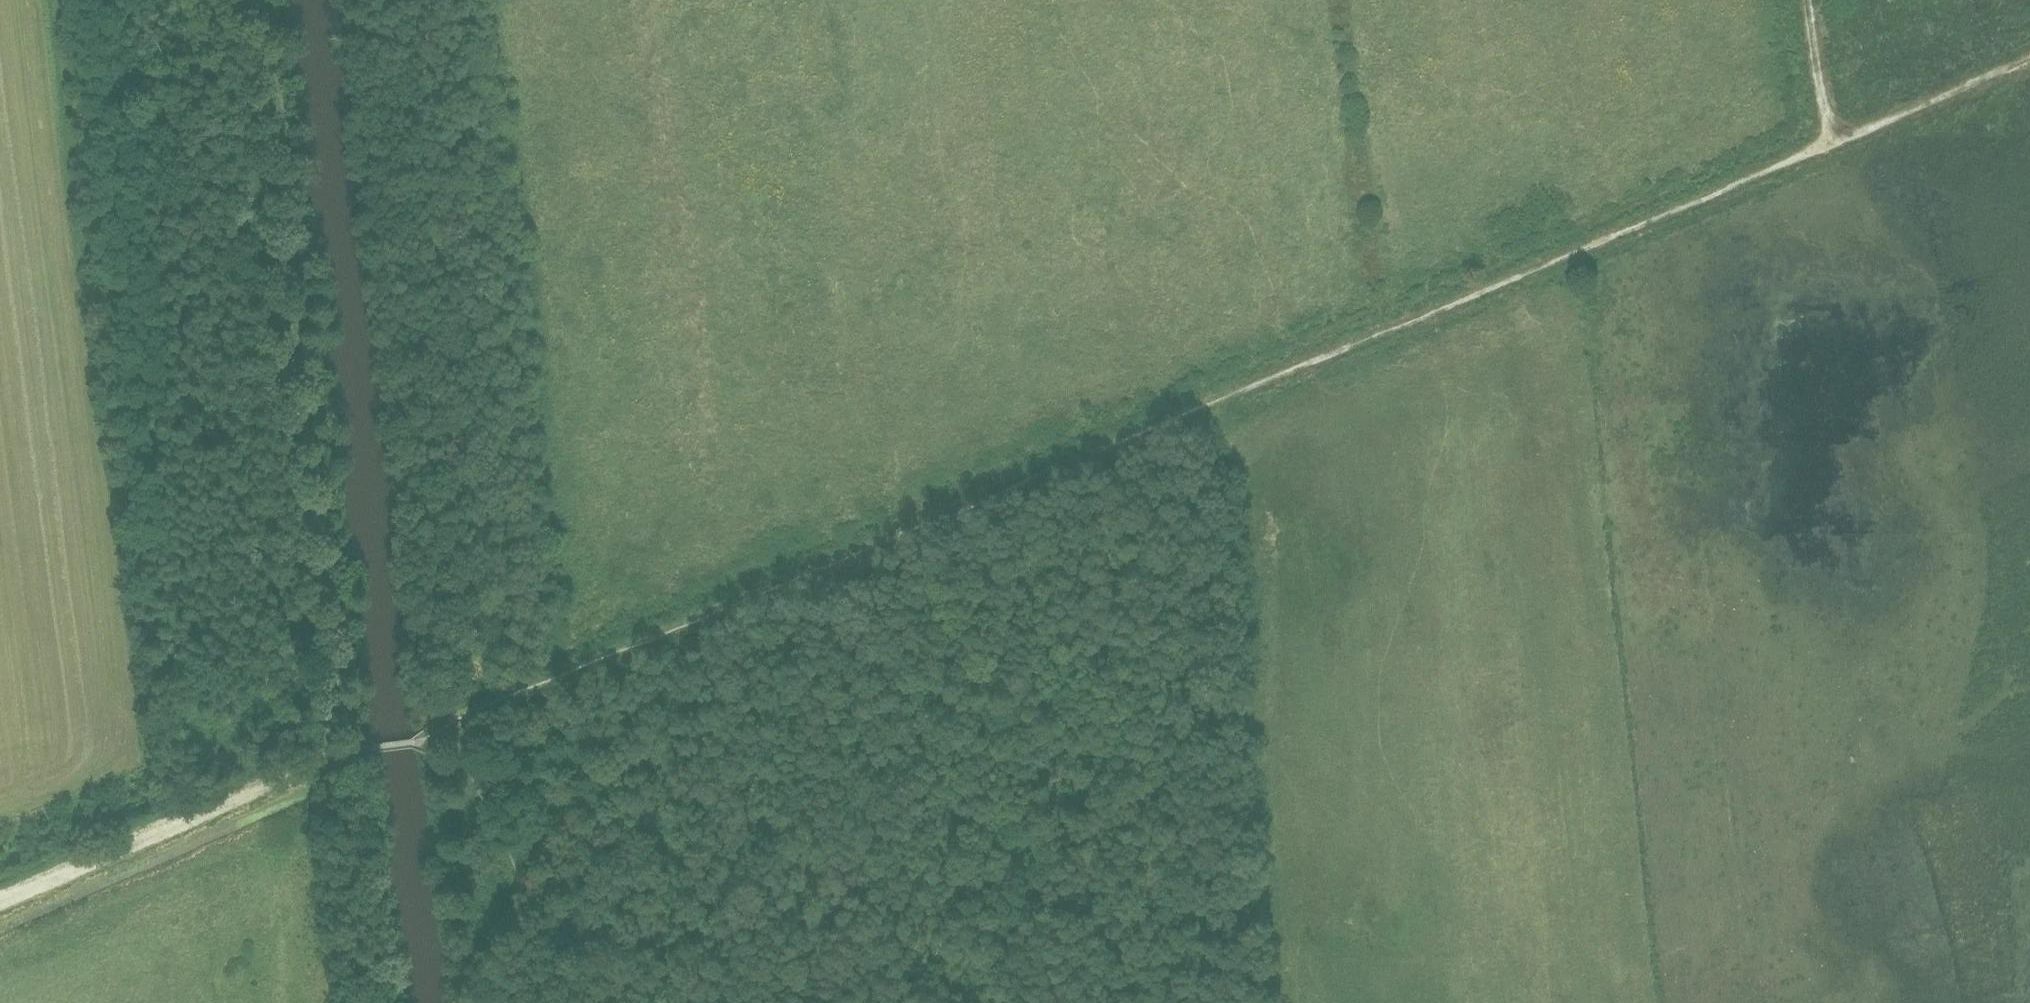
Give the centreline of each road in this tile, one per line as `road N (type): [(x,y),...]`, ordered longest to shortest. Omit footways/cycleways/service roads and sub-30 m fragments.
road 1 (track): [(443,738),(472,713),(1838,143)]
road 2 (track): [(0,901),(340,748)]
road 3 (track): [(1838,143),(2029,61)]
road 4 (track): [(1838,143),(1809,0)]

